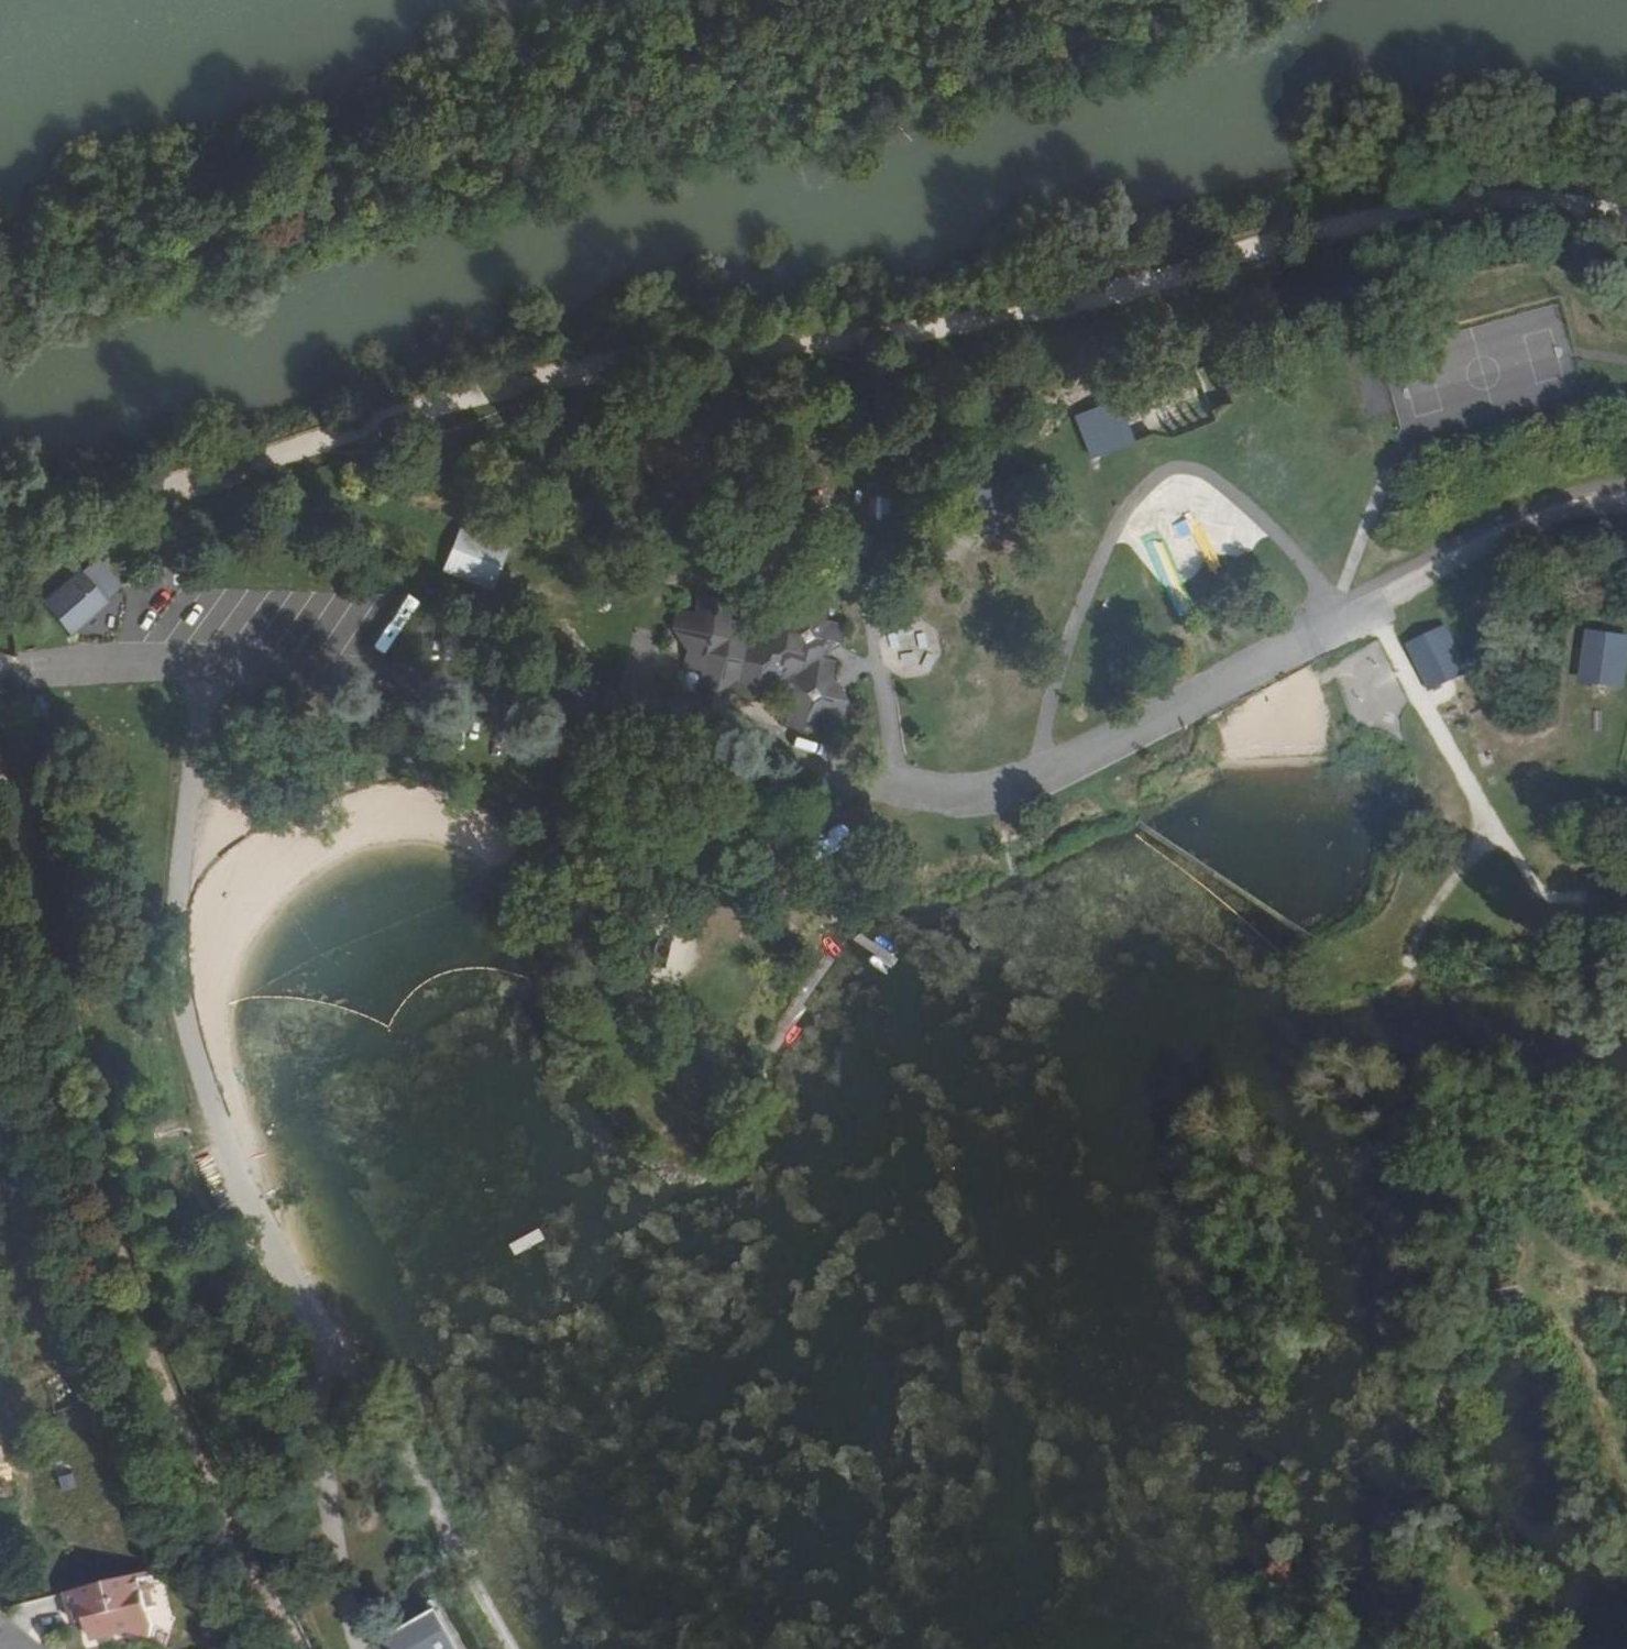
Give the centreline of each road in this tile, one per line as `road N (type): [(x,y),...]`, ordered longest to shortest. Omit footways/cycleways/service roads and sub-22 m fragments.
road 1 (track): [(0,530),(635,360),(993,318),(1431,203),(1531,196),(1626,207)]
road 2 (track): [(299,1648),(190,1438),(125,1276),(0,766)]

